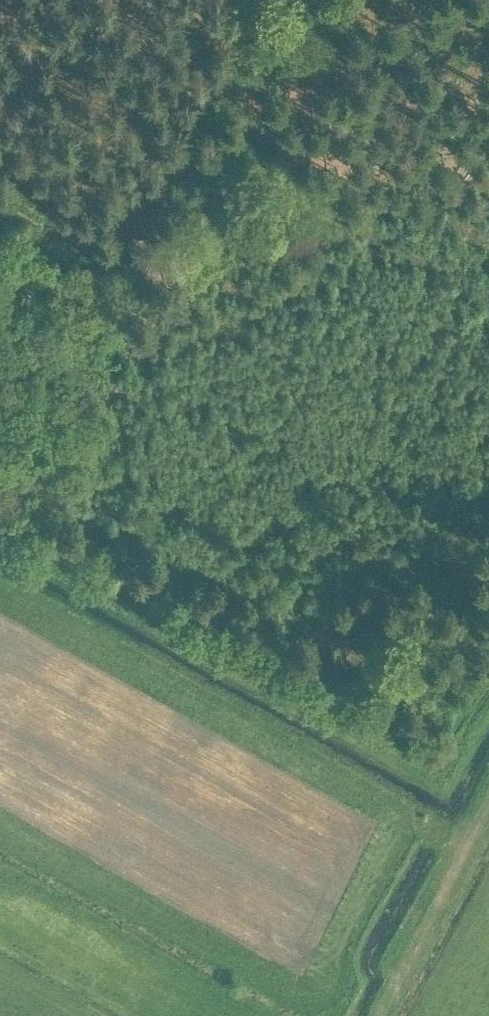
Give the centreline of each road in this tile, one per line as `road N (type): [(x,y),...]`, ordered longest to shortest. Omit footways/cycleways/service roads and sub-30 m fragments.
road 1 (track): [(0,538),(413,773),(433,779),(444,772),(488,693)]
road 2 (track): [(380,1015),(488,801)]

